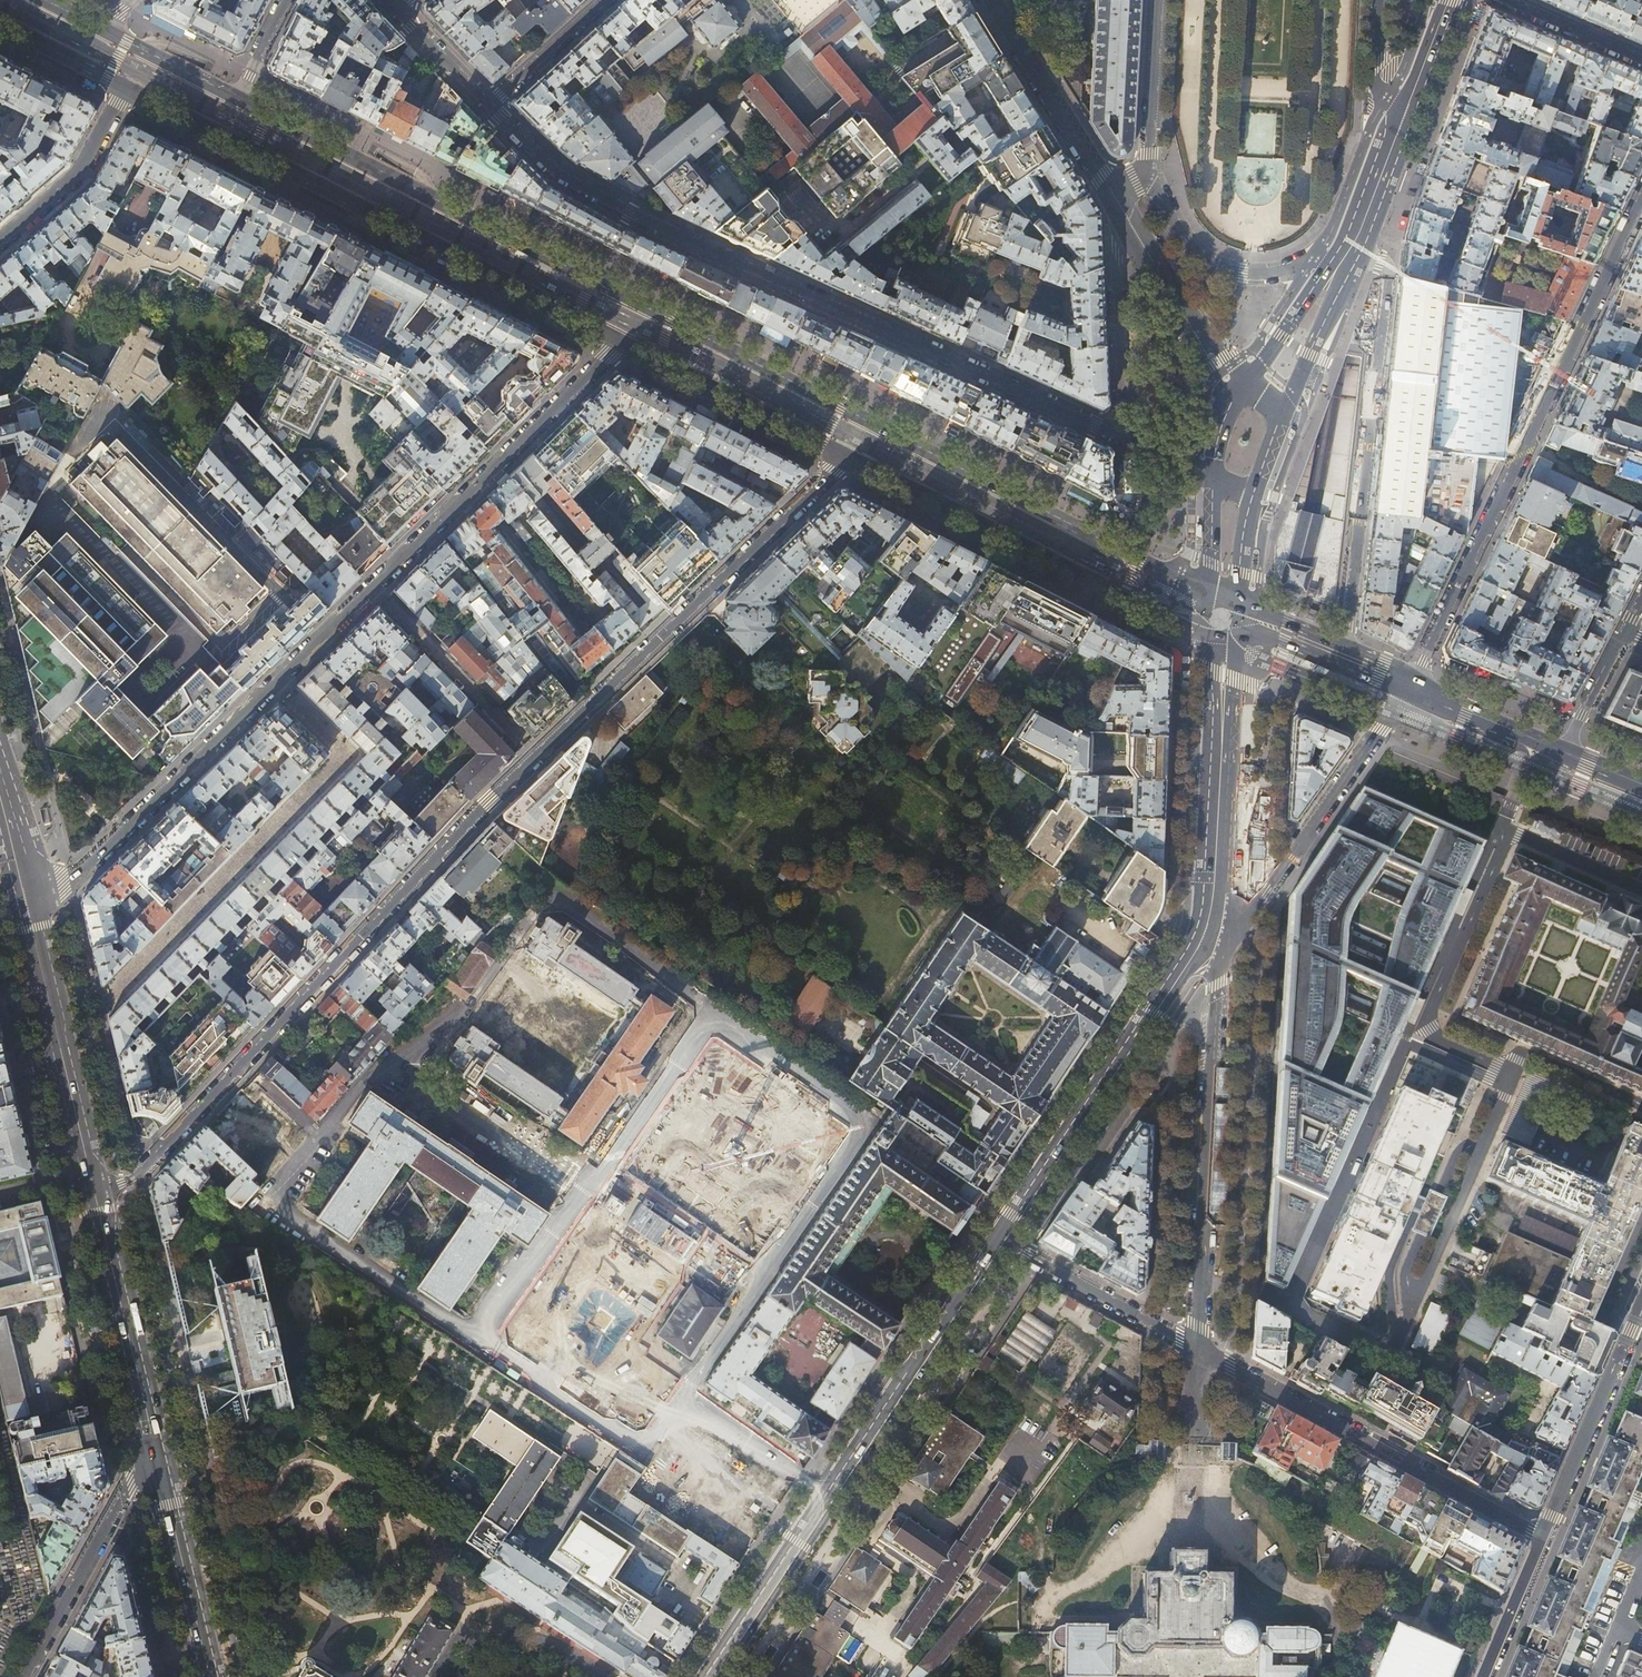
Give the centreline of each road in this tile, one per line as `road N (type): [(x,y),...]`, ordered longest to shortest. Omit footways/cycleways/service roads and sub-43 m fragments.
road 1 (primary): [(1203,593),(238,99)]
road 2 (residential): [(93,1194),(146,1168),(480,809),(845,457)]
road 3 (residential): [(621,343),(27,918)]
road 4 (residential): [(490,106),(555,172),(1123,438)]
road 5 (primary): [(125,88),(621,343)]
road 6 (residential): [(1410,686),(1641,199)]
road 7 (primary): [(710,1676),(1001,1238)]
road 8 (residential): [(1344,656),(1389,269),(1355,245)]
road 9 (residential): [(1196,1347),(1220,984),(1205,926)]
road 10 (primary): [(845,457),(1206,636)]
road 11 (residential): [(1543,1536),(1196,1347)]
road 12 (primary): [(1001,1238),(1205,926)]
road 13 (residential): [(1205,926),(1236,931),(1410,686)]
road 14 (secondary): [(27,918),(93,1194)]
road 15 (residential): [(27,1676),(153,1445)]
road 16 (secondary): [(93,1194),(153,1445)]
road 17 (primary): [(621,343),(845,457)]
road 18 (residential): [(1641,1305),(1543,1536)]
road 19 (residential): [(1123,438),(1114,196)]
road 20 (secondary): [(153,1445),(208,1676)]
road 21 (unclassified): [(1334,255),(1265,273),(1225,267),(1187,241),(1147,177)]
road 22 (tertiary): [(992,0),(1114,196)]
road 23 (tertiary): [(1114,196),(1241,388)]
road 24 (residential): [(1001,1238),(1196,1347)]
road 25 (residential): [(0,239),(82,170),(125,88)]
road 26 (primary): [(1282,417),(1355,245)]
road 27 (primary): [(1205,926),(1222,746)]
road 28 (residential): [(1157,0),(1147,177)]
road 29 (secondary): [(1564,750),(1410,686)]
road 30 (primary): [(1334,255),(1241,388)]
road 31 (primary): [(238,99),(98,29)]
road 32 (residential): [(490,106),(605,0)]
road 33 (residential): [(1543,1536),(1483,1676)]
road 34 (residential): [(1508,0),(1641,58)]
road 35 (primary): [(0,23),(125,88)]
road 36 (residential): [(394,7),(490,106)]
road 37 (residential): [(1564,750),(1625,630)]
road 38 (primary): [(1222,746),(1242,614)]
road 39 (primary): [(1359,231),(1405,114)]
road 40 (residential): [(1405,114),(1377,79),(1379,0)]
road 41 (primary): [(1405,114),(1451,0)]

